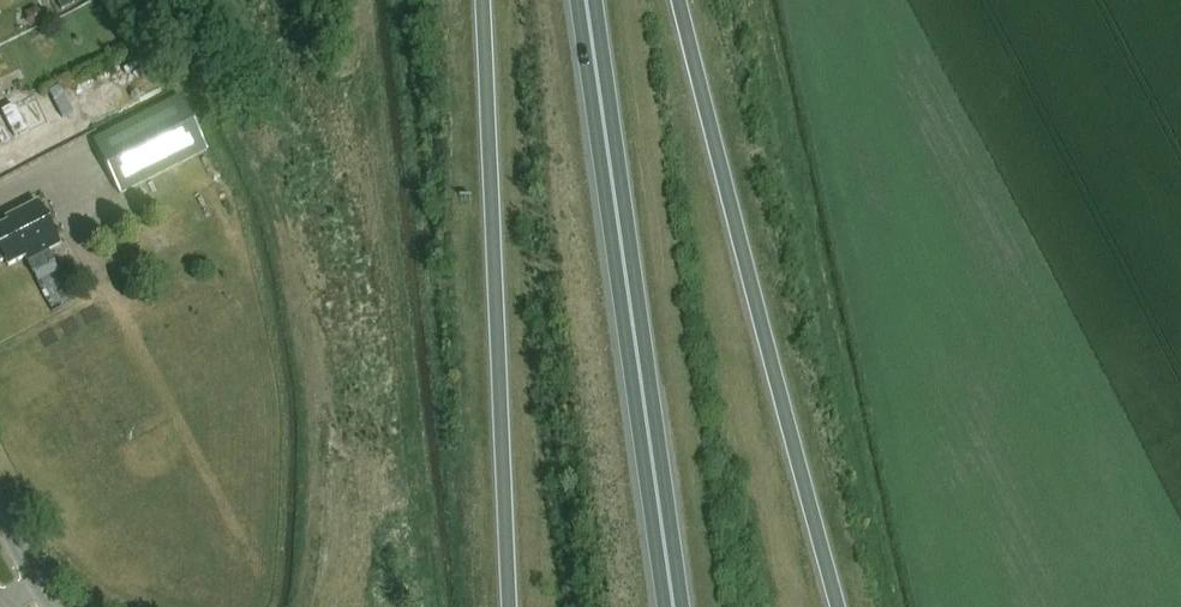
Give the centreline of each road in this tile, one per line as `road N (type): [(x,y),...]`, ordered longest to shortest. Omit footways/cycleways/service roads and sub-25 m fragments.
road 1 (trunk): [(834,606),(670,0)]
road 2 (trunk): [(674,606),(586,0)]
road 3 (trunk): [(482,0),(507,606)]

